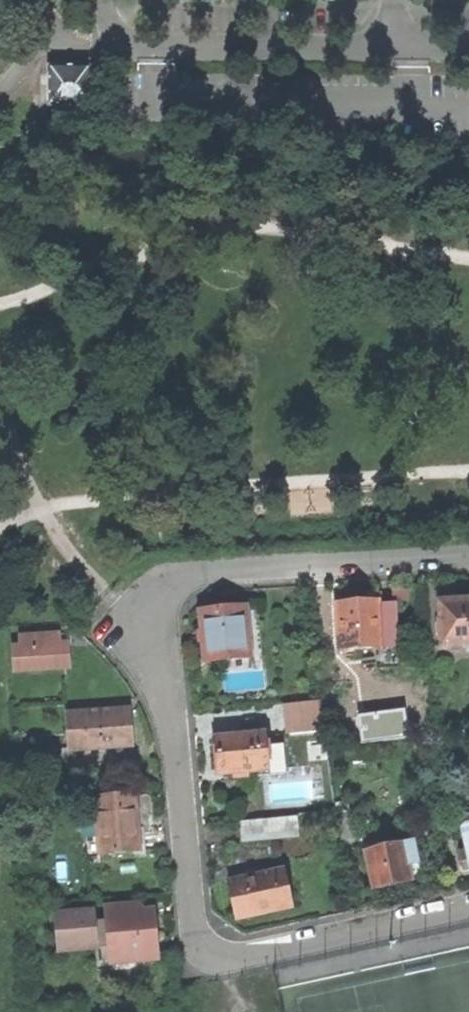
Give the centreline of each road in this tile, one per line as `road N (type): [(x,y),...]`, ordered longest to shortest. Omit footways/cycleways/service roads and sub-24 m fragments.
road 1 (residential): [(468,908),(249,957),(208,952),(194,928),(167,647)]
road 2 (residential): [(167,647),(163,602),(172,583),(194,573),(468,557)]
road 3 (residential): [(398,47),(126,43)]

